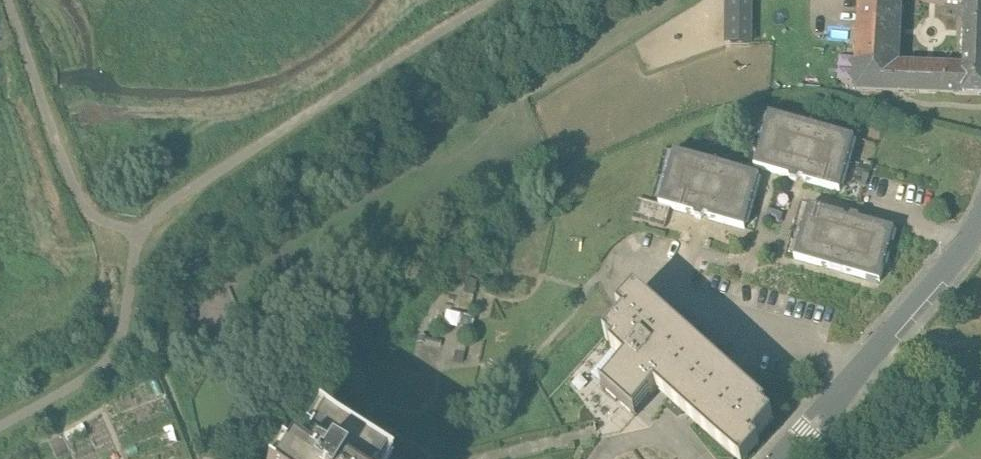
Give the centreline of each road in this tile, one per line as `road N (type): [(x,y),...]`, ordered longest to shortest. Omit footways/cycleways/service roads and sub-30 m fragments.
road 1 (tertiary): [(780,458),(980,222)]
road 2 (residential): [(494,458),(627,427),(667,438),(692,458)]
road 3 (track): [(197,458),(151,361),(122,336)]

